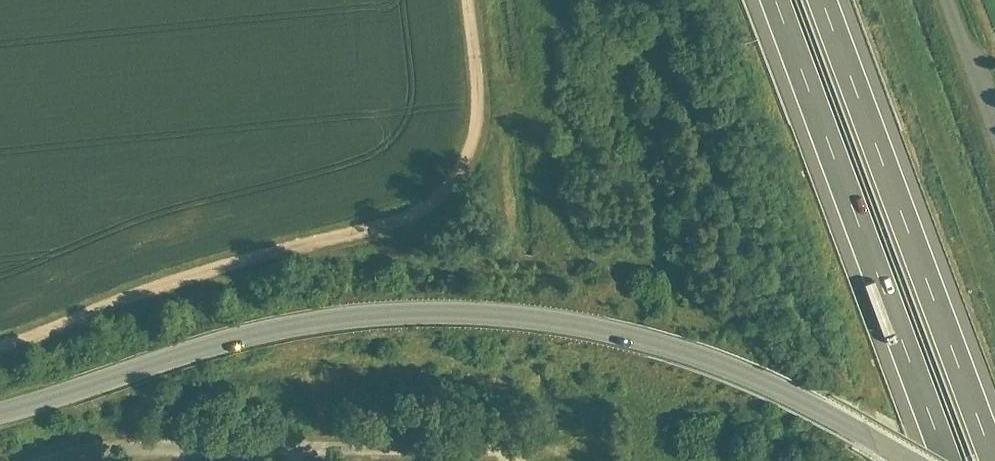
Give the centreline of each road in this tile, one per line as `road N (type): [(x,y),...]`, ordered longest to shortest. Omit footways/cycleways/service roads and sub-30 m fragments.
road 1 (residential): [(841,420),(690,351),(498,310),(328,318),(259,331),(0,414)]
road 2 (track): [(0,349),(222,266),(400,222),(433,204),(464,166),(481,123),(469,0)]
road 3 (motorway): [(776,0),(948,460)]
road 4 (motorway): [(994,460),(824,0)]
road 5 (unclassified): [(994,130),(948,0)]

